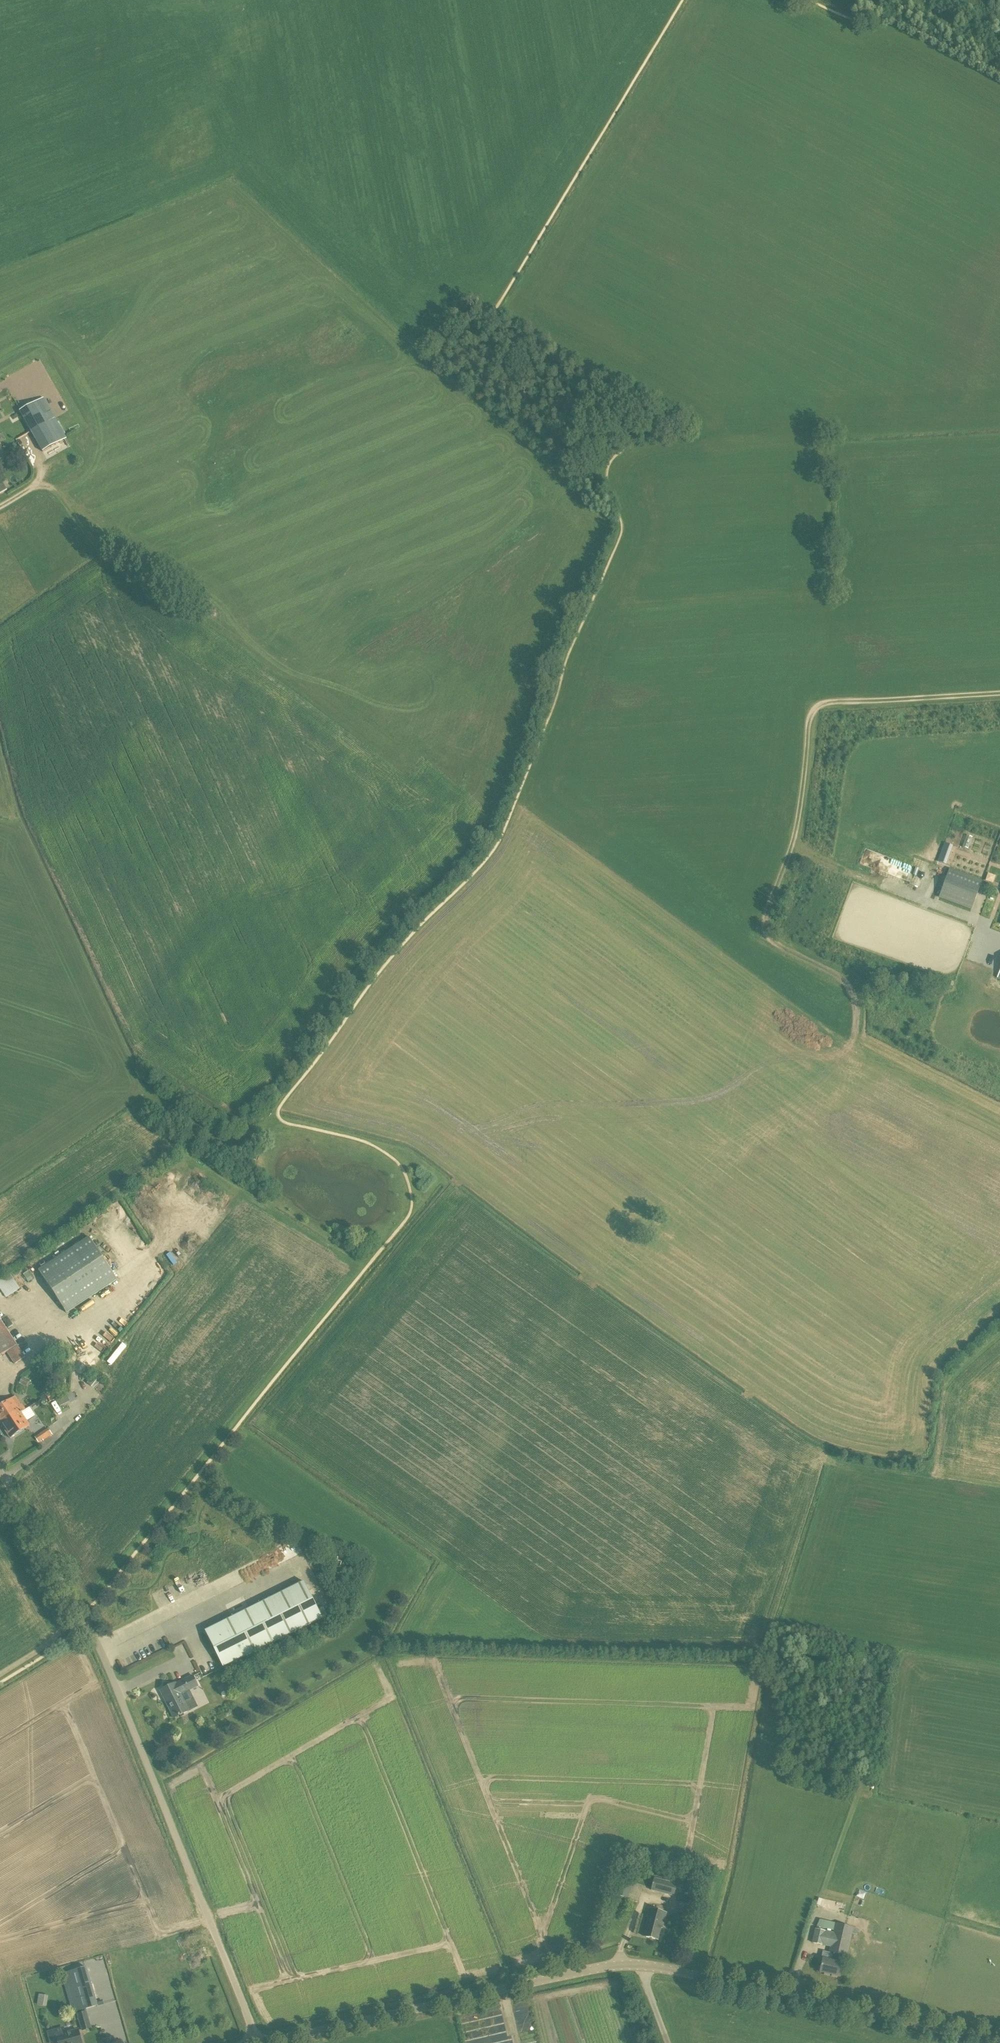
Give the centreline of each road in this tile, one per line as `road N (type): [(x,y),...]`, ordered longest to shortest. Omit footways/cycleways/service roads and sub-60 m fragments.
road 1 (tertiary): [(996,2042),(634,1961),(267,2042)]
road 2 (unclassified): [(256,2042),(122,1698),(0,1473)]

